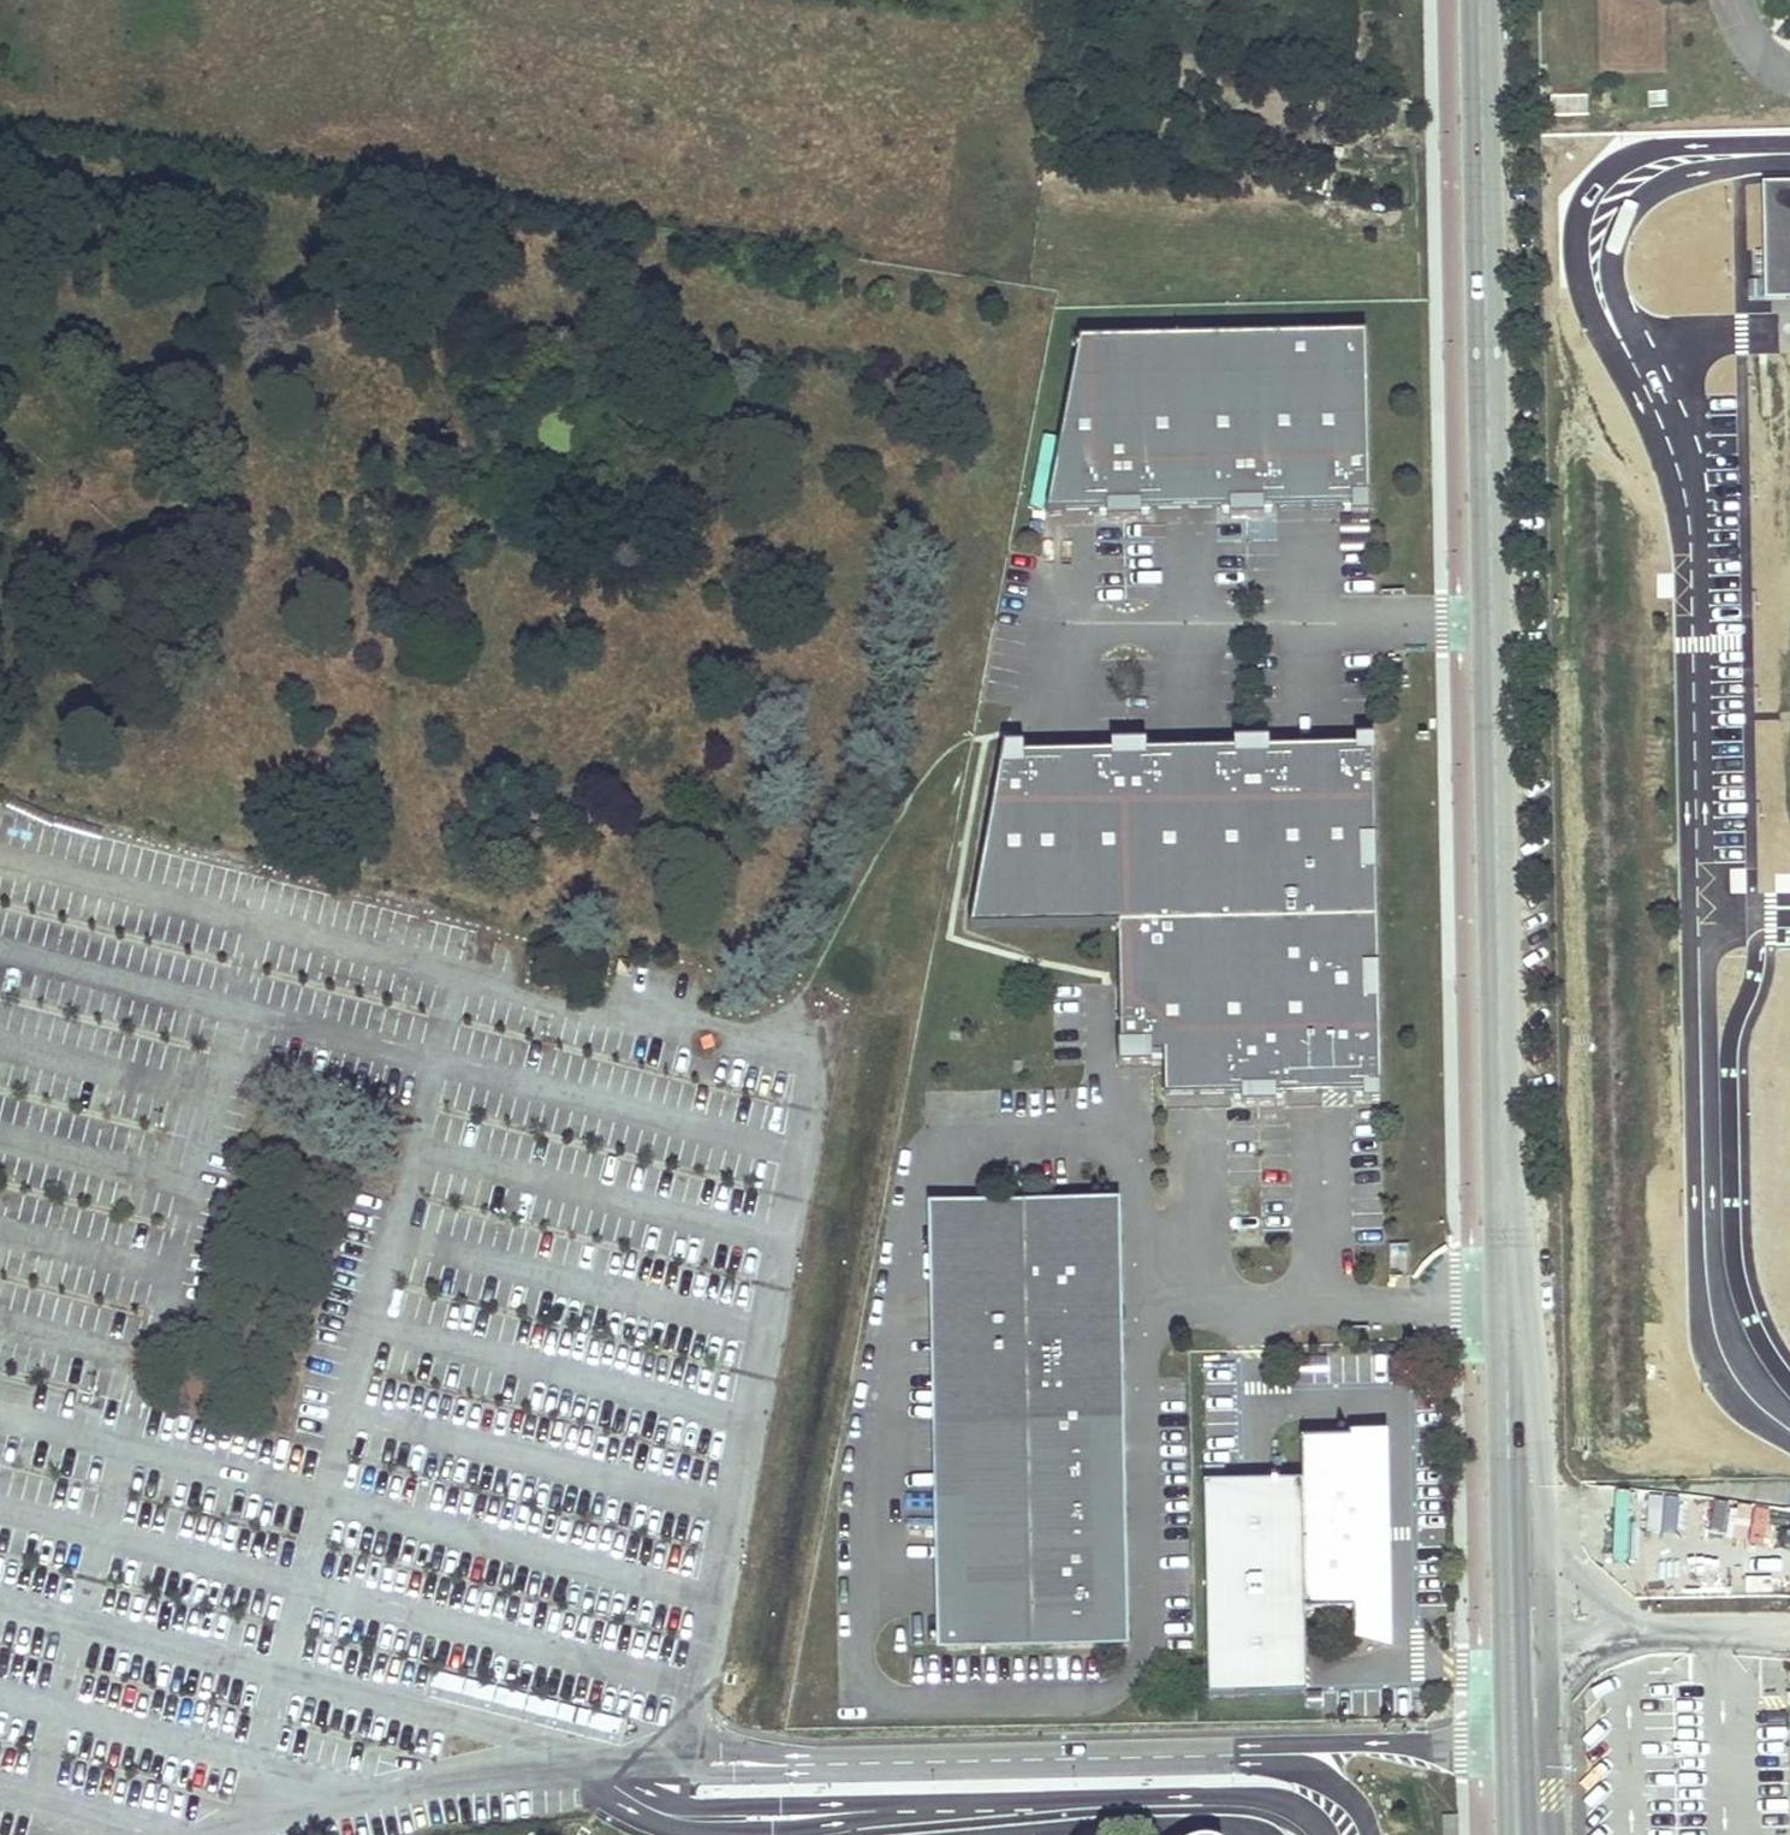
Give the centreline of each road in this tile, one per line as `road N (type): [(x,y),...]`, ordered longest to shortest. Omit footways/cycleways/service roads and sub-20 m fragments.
road 1 (unclassified): [(1480,0),(1514,1737)]

